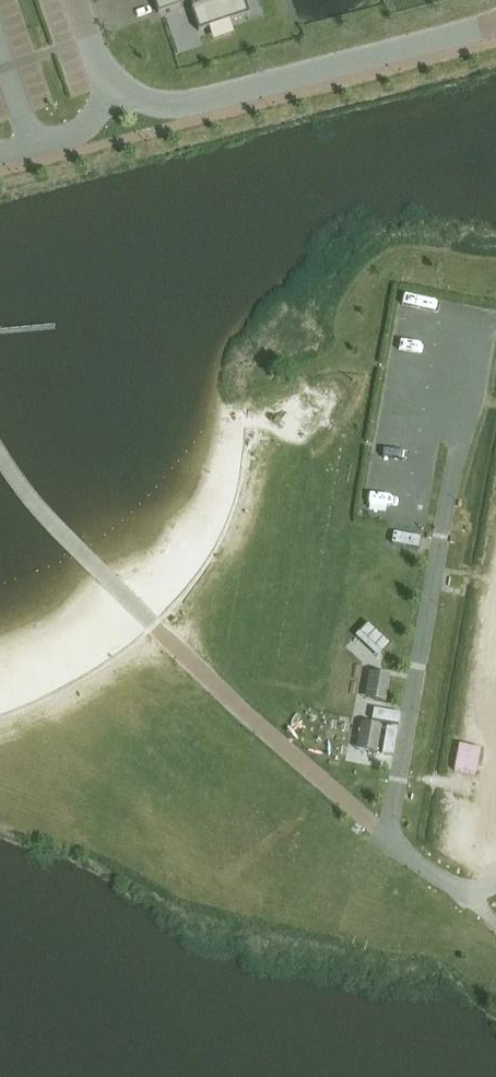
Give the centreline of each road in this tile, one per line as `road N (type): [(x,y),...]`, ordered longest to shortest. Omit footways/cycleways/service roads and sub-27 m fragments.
road 1 (residential): [(116,123),(495,24)]
road 2 (residential): [(495,886),(469,899),(385,835)]
road 3 (unclassified): [(76,0),(116,123)]
road 4 (residential): [(0,152),(116,123)]

